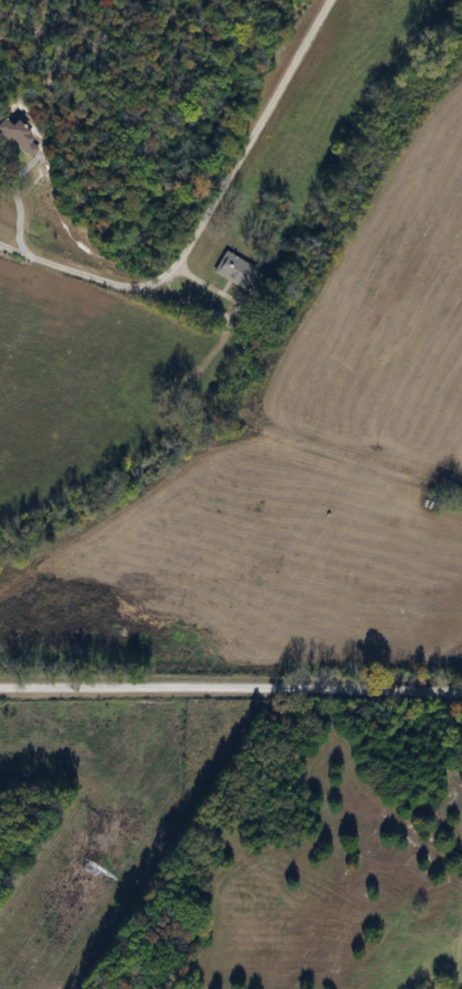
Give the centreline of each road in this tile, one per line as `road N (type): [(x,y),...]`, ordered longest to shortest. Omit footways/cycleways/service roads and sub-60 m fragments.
road 1 (residential): [(461,694),(0,687)]

